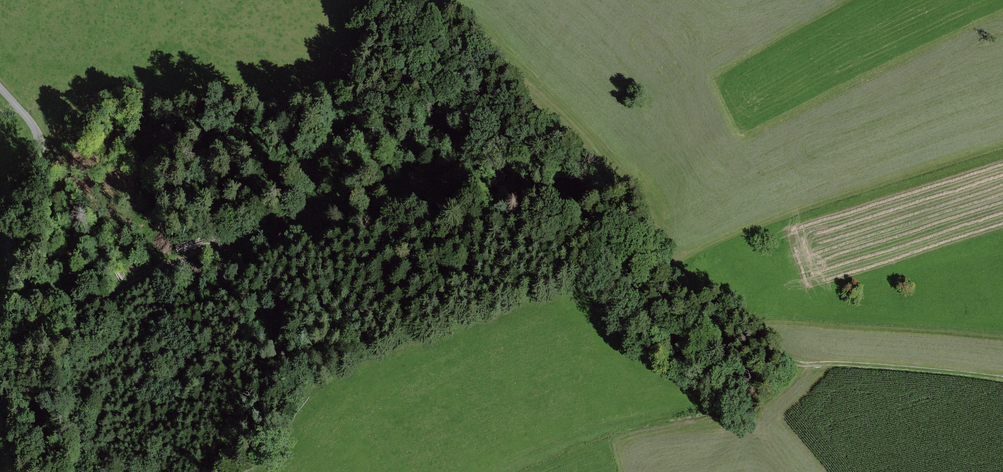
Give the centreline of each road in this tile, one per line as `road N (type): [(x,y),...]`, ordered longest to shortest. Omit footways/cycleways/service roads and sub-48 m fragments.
road 1 (track): [(19,326),(165,264),(401,186),(525,235),(694,395)]
road 2 (unclassified): [(0,361),(19,326),(19,196),(40,148),(31,124),(0,89)]
road 3 (track): [(785,359),(1002,377)]

